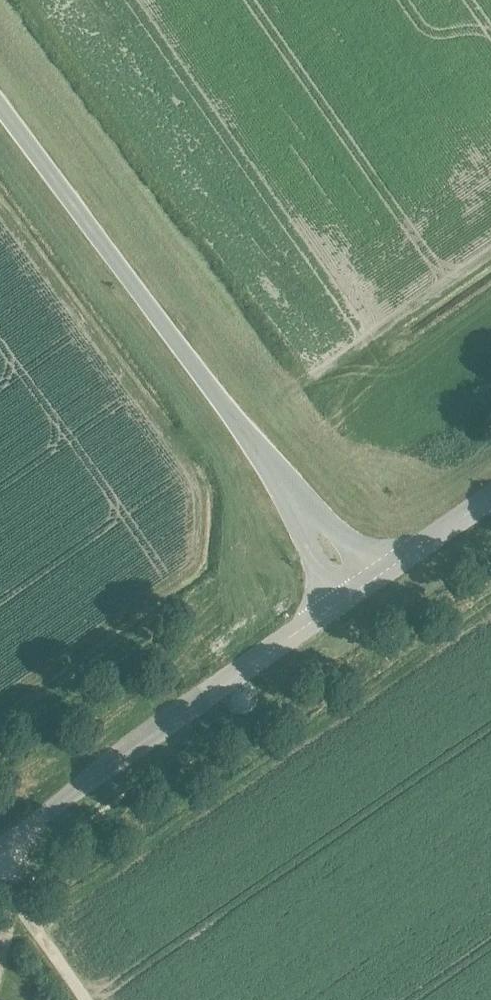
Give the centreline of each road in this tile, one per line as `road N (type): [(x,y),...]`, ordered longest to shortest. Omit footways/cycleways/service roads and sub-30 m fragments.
road 1 (unclassified): [(361,590),(0,105)]
road 2 (tertiary): [(0,847),(361,590)]
road 3 (tertiary): [(361,590),(490,499)]

